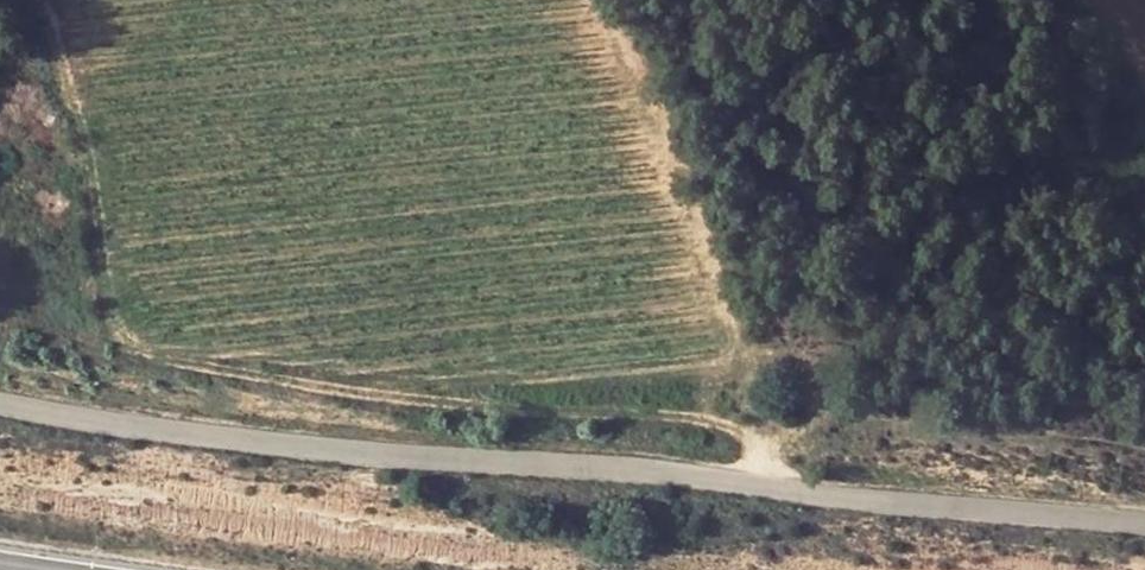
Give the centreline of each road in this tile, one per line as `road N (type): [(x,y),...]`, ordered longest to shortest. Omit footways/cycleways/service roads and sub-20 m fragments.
road 1 (unclassified): [(0,403),(308,446),(1144,530)]

